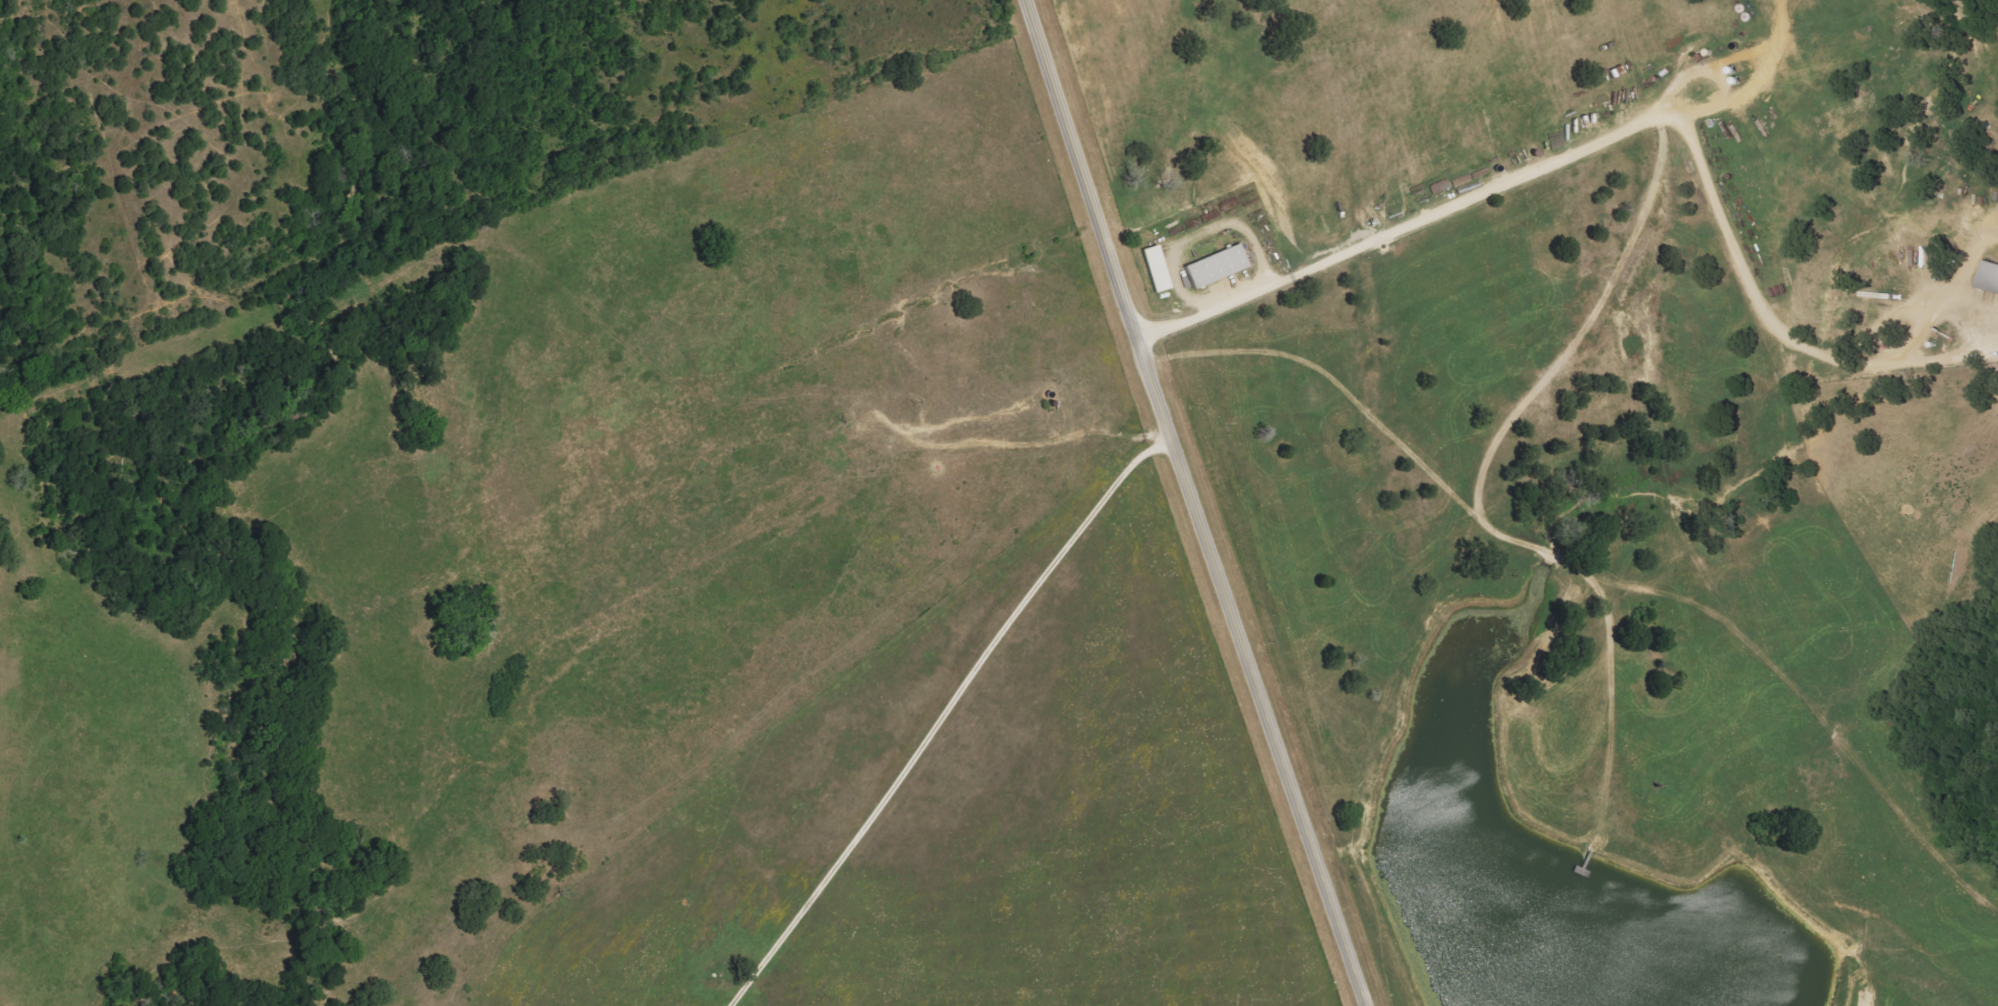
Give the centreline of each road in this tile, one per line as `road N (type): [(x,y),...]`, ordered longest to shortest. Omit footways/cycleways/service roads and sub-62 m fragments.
road 1 (secondary): [(1028,0),(1366,1005)]

